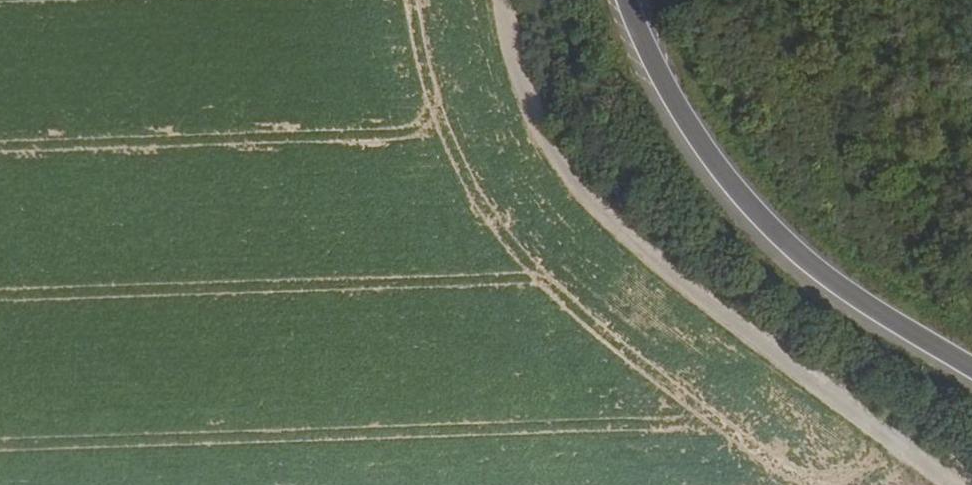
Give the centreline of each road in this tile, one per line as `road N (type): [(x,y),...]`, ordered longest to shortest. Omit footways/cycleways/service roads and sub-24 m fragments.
road 1 (trunk): [(628,0),(676,107),(777,240),(857,302),(971,370)]

